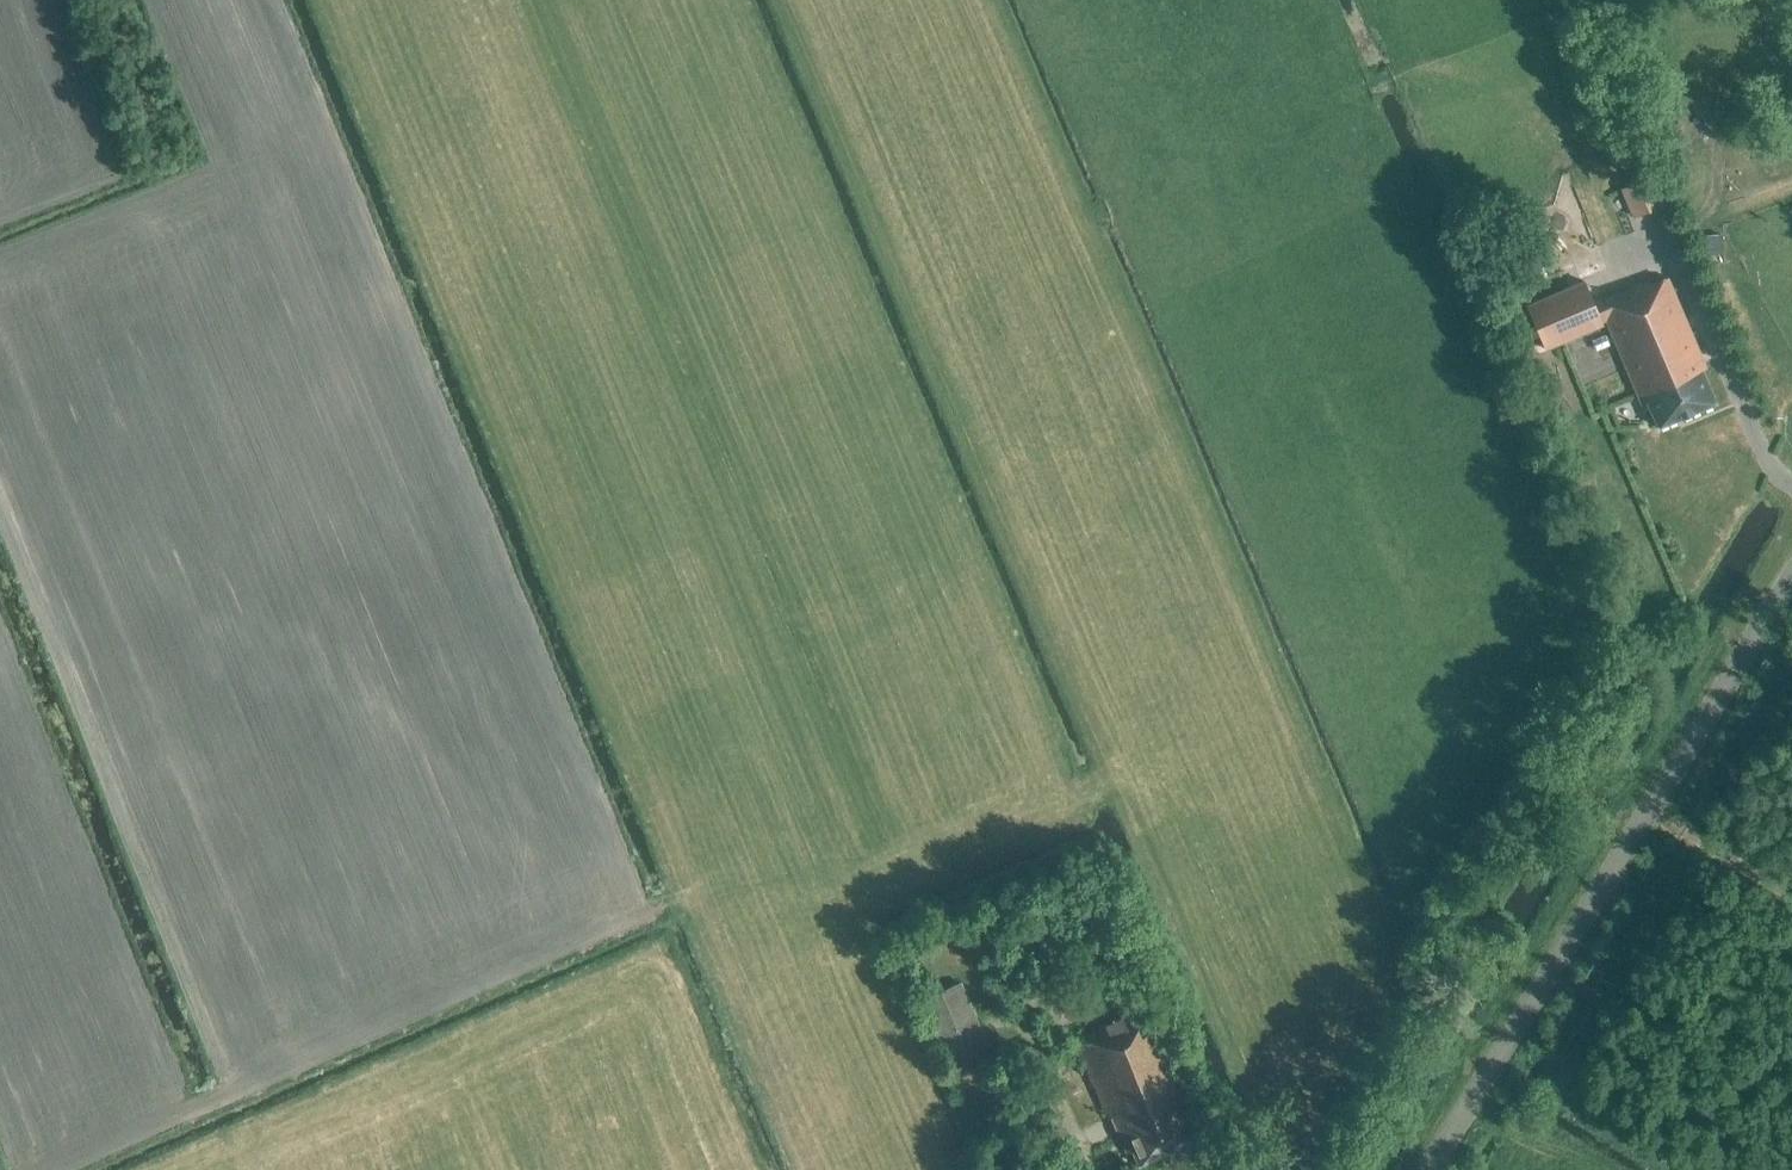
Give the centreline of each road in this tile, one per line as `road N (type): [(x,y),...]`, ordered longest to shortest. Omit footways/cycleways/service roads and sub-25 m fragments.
road 1 (unclassified): [(1436,1169),(1791,591)]

